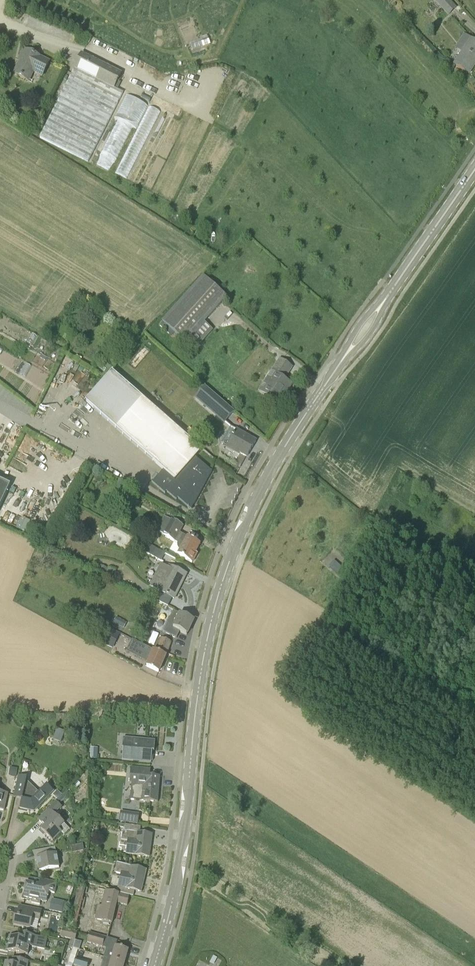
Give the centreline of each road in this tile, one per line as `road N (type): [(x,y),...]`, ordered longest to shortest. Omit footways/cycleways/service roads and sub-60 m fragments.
road 1 (secondary): [(154,965),(183,846),(204,655),(244,528),(285,447),(474,169)]

